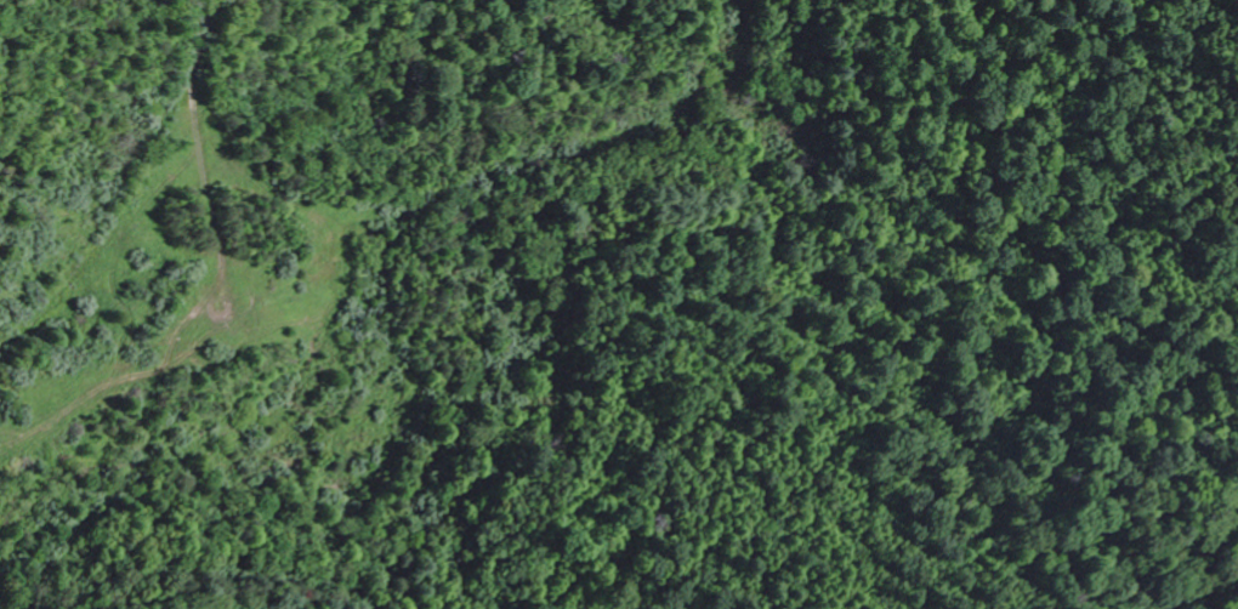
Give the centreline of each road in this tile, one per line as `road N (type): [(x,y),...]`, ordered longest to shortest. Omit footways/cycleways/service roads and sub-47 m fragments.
road 1 (track): [(216,0),(189,93),(209,233),(227,297),(87,402),(0,448)]

